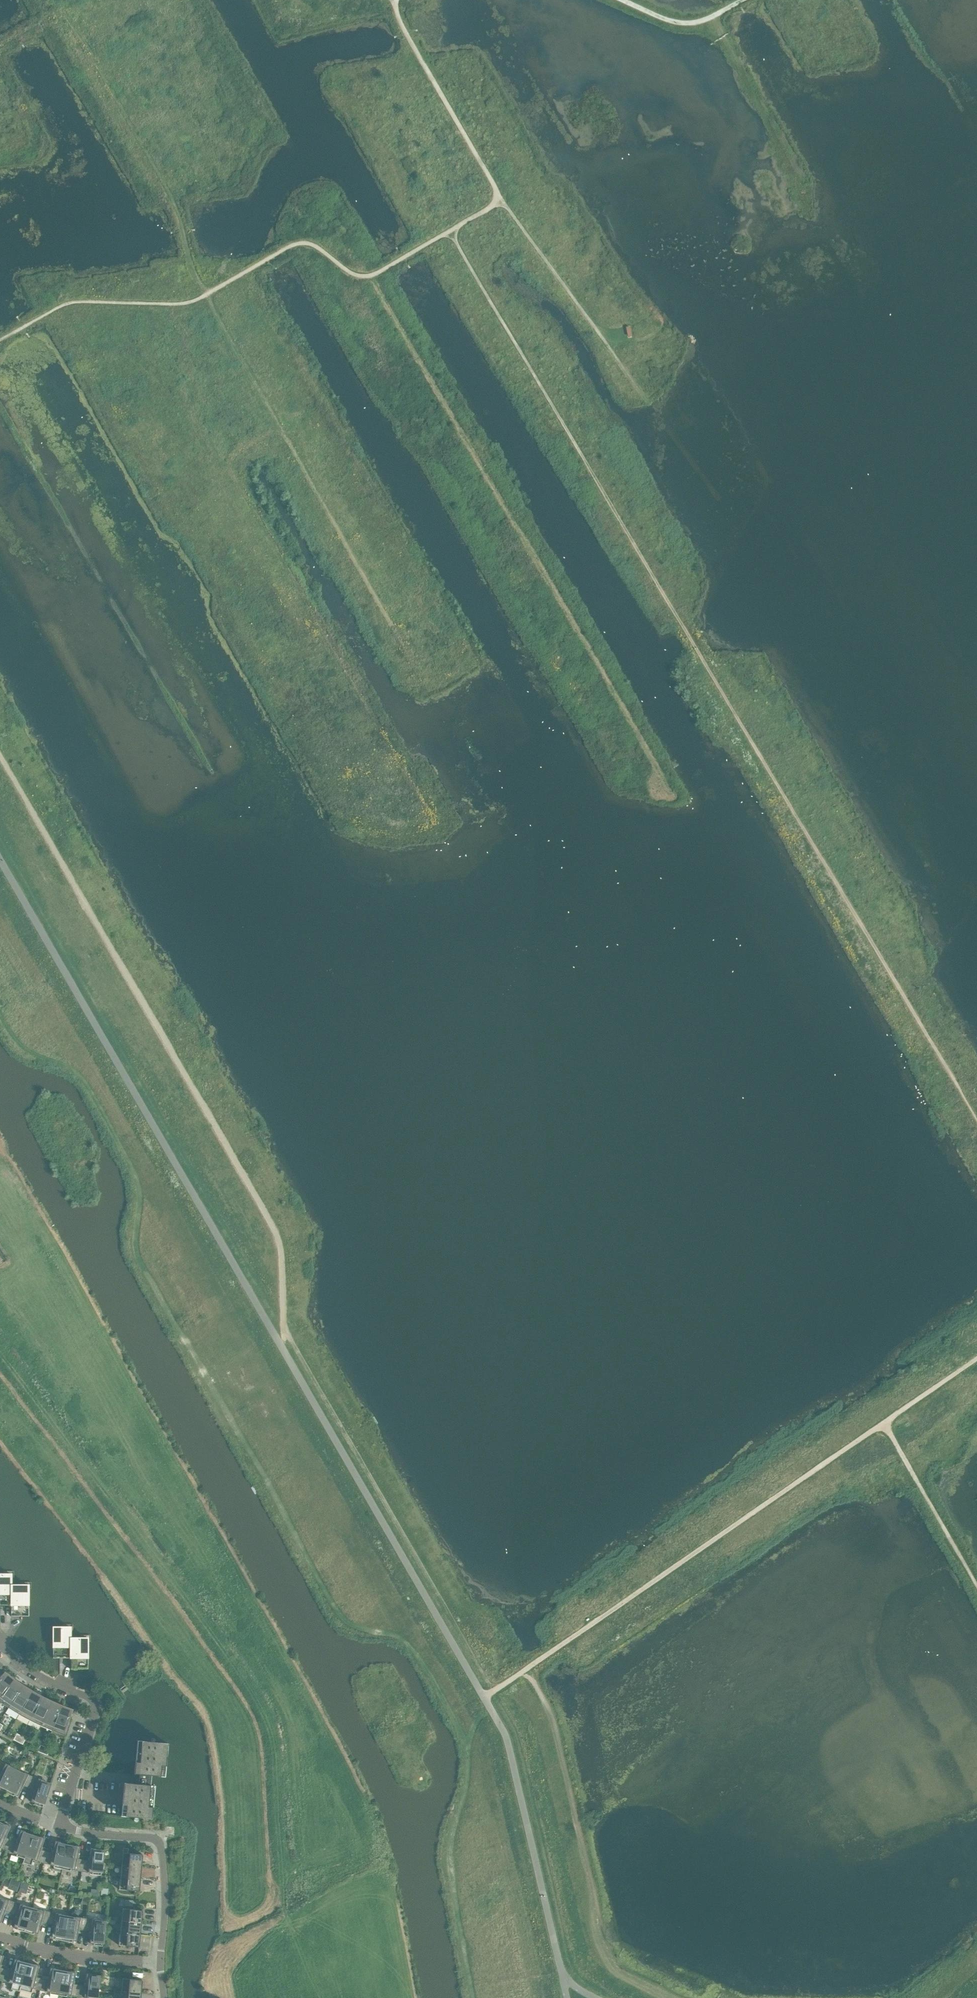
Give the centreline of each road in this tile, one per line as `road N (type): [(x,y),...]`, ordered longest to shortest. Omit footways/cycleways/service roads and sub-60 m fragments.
road 1 (residential): [(59,1825),(96,1706),(0,1645)]
road 2 (residential): [(161,1962),(166,1898),(158,1840),(59,1825)]
road 3 (residential): [(161,1962),(66,1954),(0,1936)]

